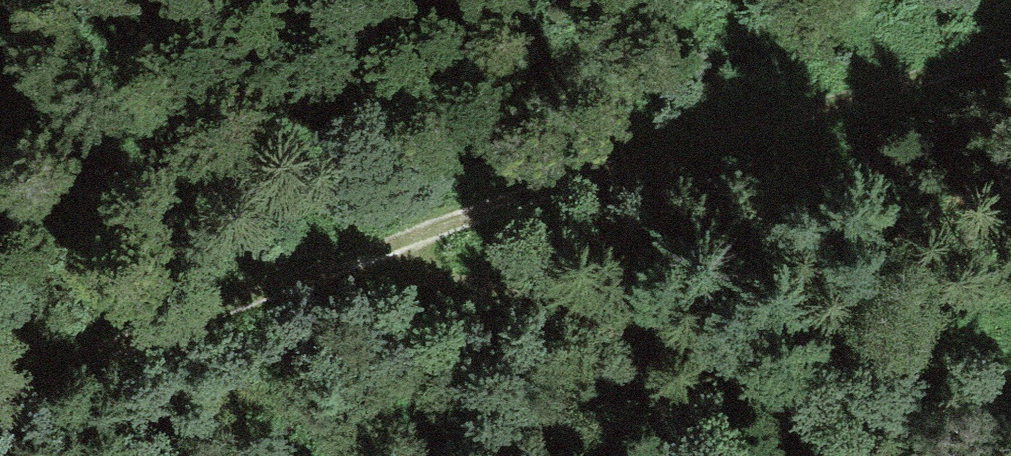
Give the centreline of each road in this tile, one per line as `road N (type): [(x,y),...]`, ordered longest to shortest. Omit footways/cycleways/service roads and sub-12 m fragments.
road 1 (track): [(1010,35),(373,253),(0,400)]
road 2 (track): [(855,455),(754,386),(625,329),(373,253)]

